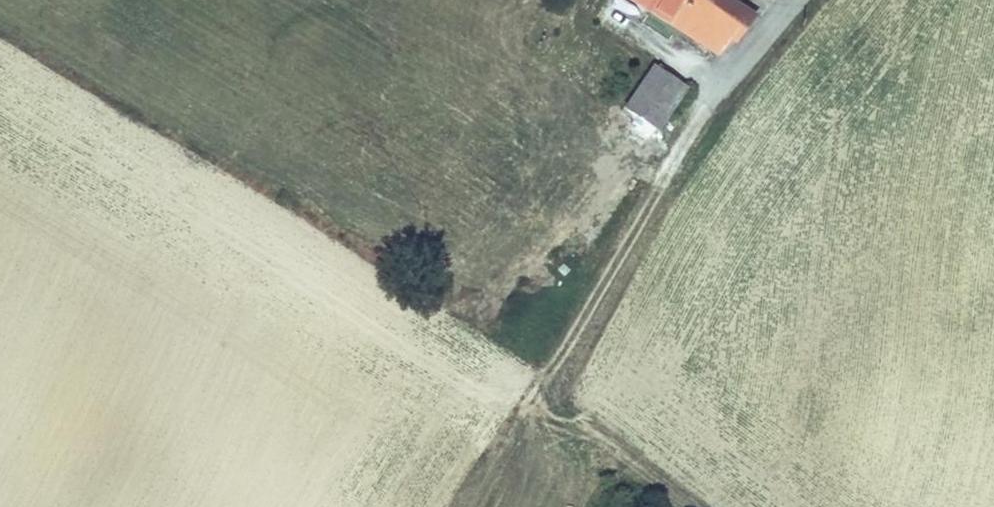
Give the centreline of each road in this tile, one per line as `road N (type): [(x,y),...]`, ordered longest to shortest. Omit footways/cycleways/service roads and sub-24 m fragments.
road 1 (track): [(695,120),(470,506)]

